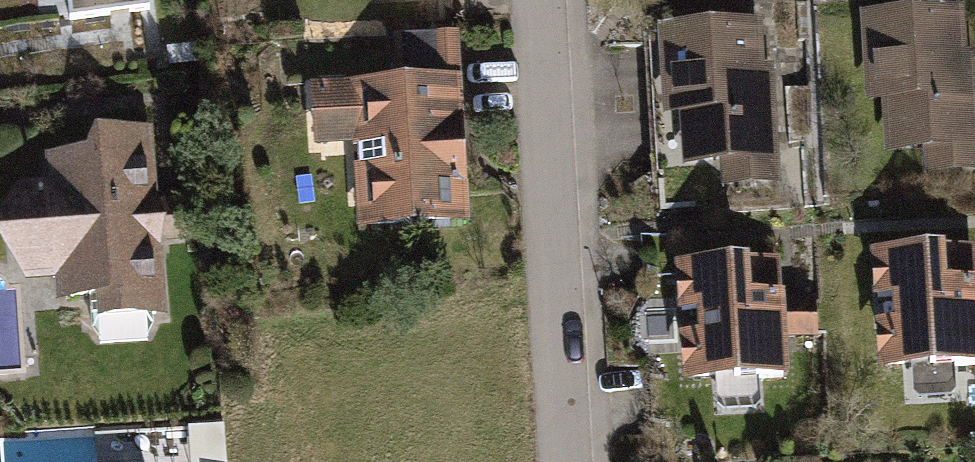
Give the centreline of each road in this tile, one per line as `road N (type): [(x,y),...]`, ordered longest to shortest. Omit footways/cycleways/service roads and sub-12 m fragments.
road 1 (residential): [(570,461),(546,0)]

